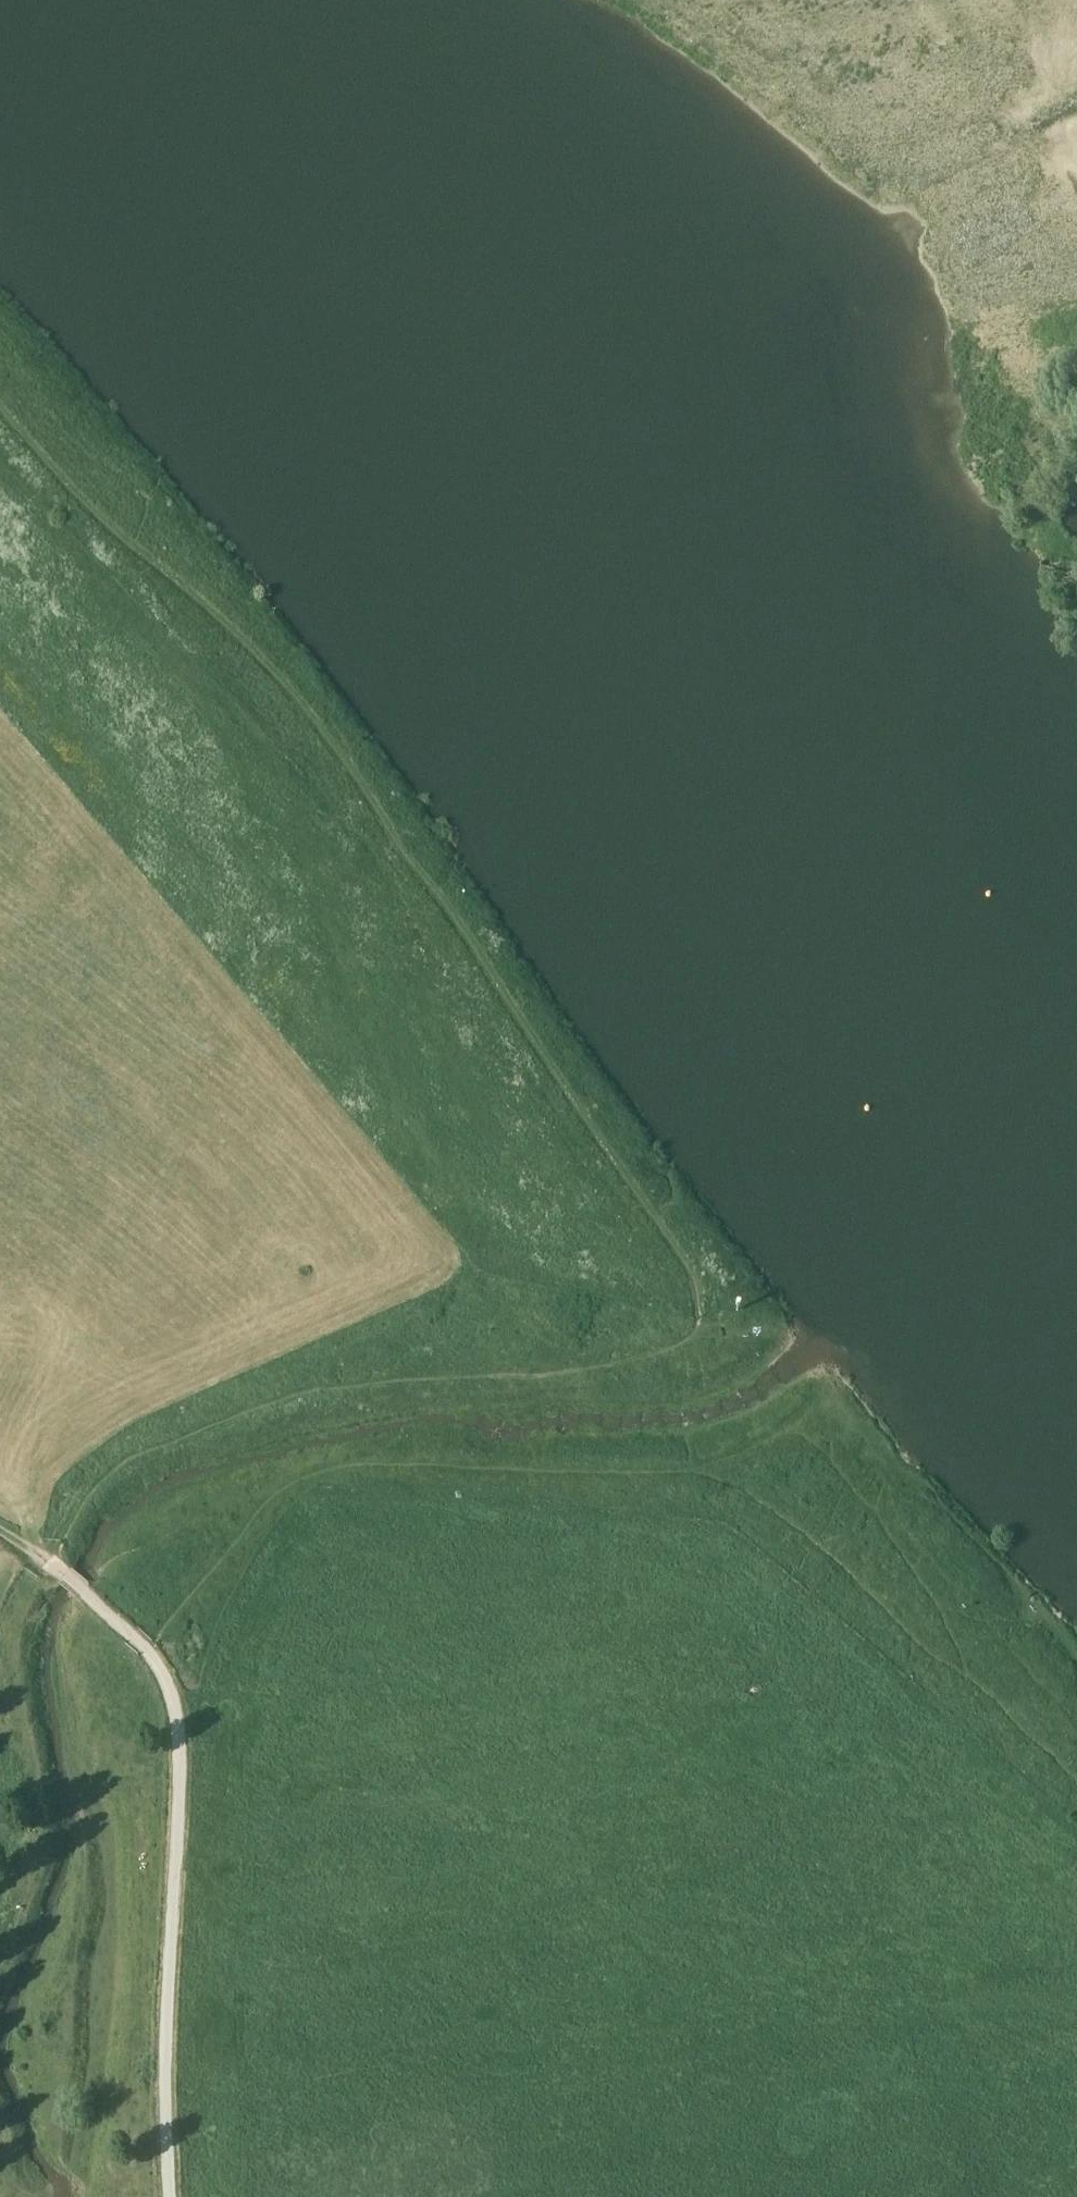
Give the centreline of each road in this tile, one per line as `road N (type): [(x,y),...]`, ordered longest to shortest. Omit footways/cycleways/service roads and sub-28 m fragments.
road 1 (track): [(173,2196),(172,1694),(144,1646),(49,1567)]
road 2 (track): [(1069,0),(1076,138)]

